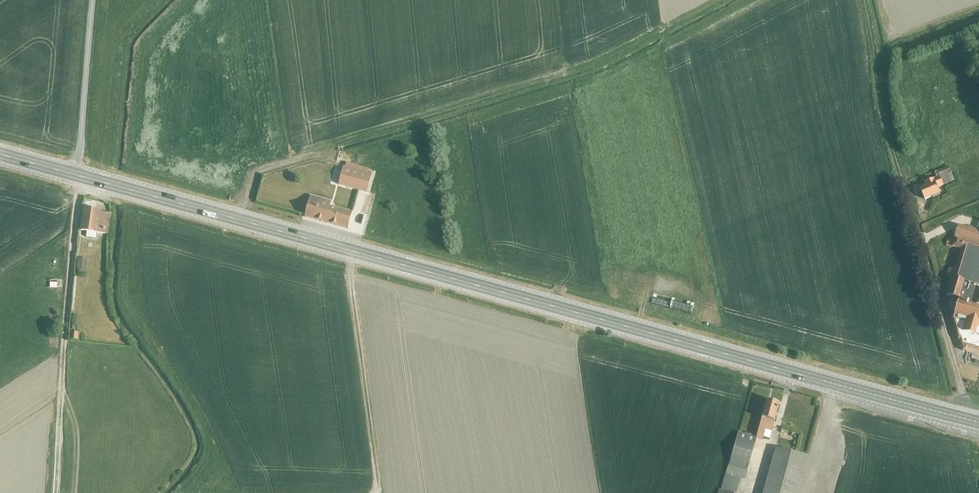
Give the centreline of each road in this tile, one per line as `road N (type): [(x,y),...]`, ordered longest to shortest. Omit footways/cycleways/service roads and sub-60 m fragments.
road 1 (primary): [(79,176),(978,422)]
road 2 (track): [(50,492),(79,176)]
road 3 (track): [(960,418),(964,393),(901,182)]
road 4 (unclassified): [(93,0),(79,176)]

